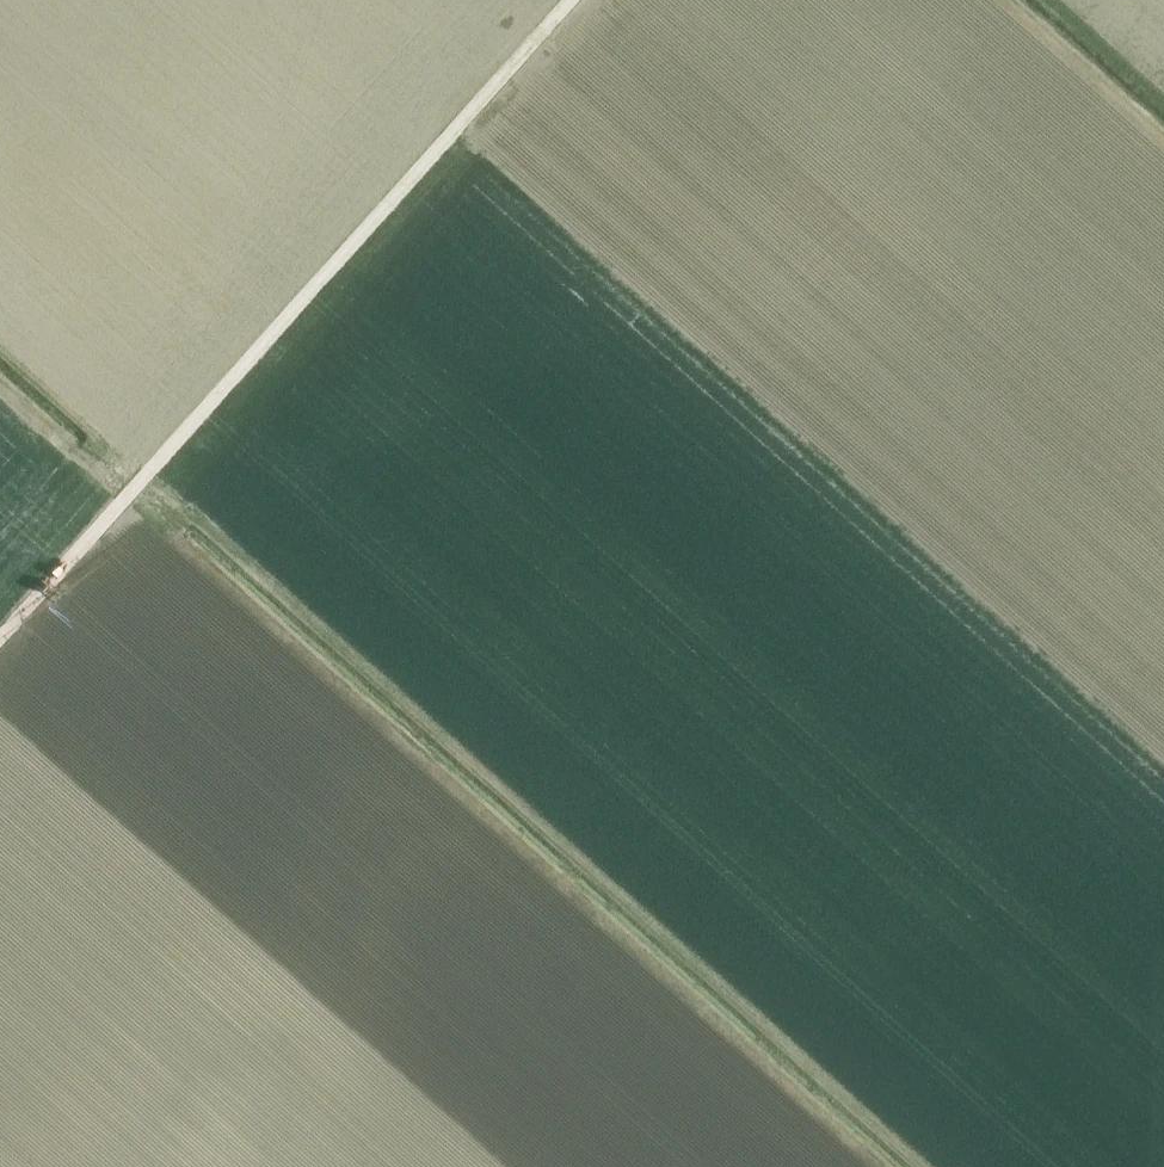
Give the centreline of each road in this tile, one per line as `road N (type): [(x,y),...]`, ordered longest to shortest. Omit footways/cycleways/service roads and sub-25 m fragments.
road 1 (track): [(0,635),(568,0)]

